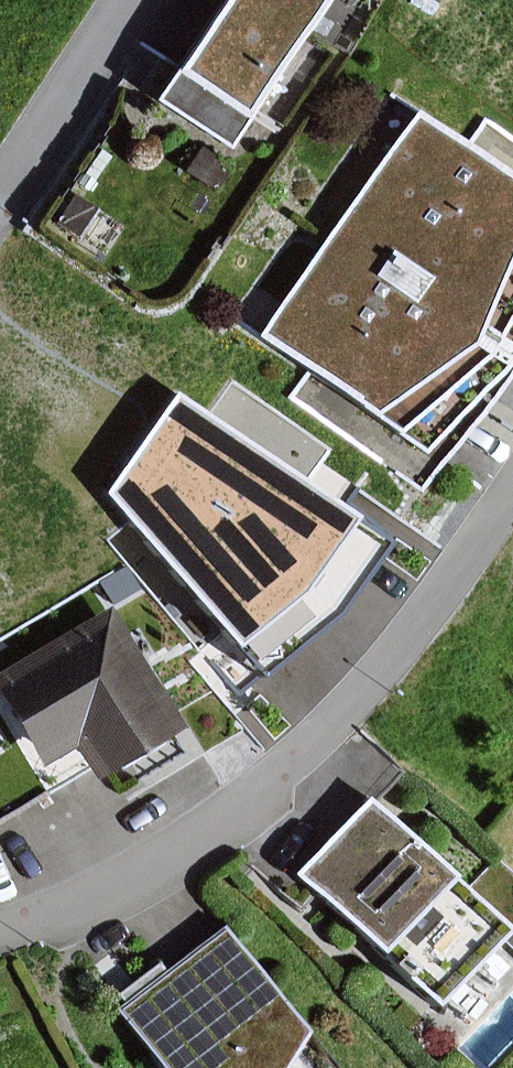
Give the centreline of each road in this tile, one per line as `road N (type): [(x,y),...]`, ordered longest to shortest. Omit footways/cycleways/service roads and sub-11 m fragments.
road 1 (residential): [(512,502),(397,658),(321,732),(172,842),(0,921)]
road 2 (residential): [(143,0),(0,204)]

